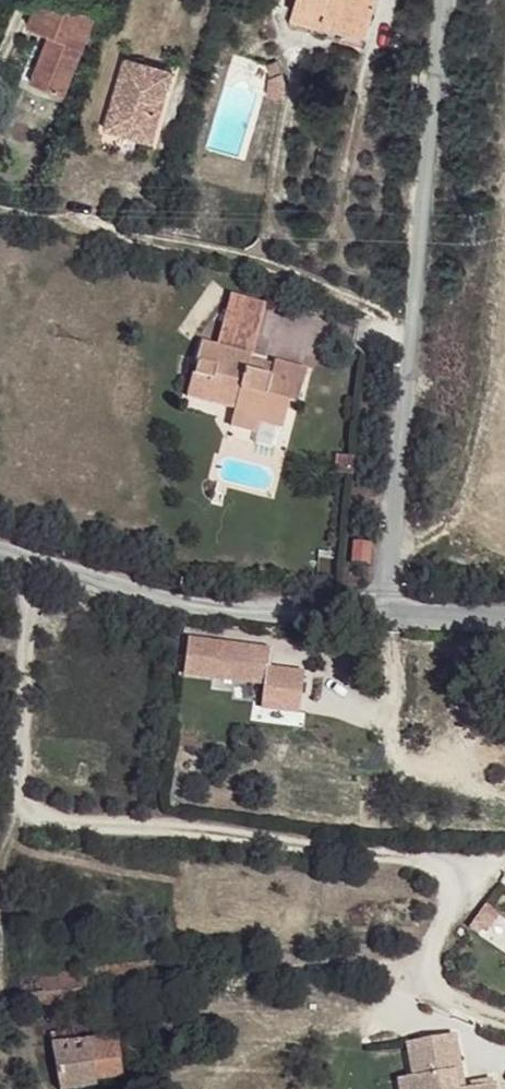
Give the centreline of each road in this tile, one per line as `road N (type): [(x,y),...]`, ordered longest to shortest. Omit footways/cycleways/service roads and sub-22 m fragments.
road 1 (residential): [(383,607),(441,0)]
road 2 (residential): [(0,550),(198,604),(244,611),(383,607)]
road 3 (residential): [(383,607),(504,613)]

